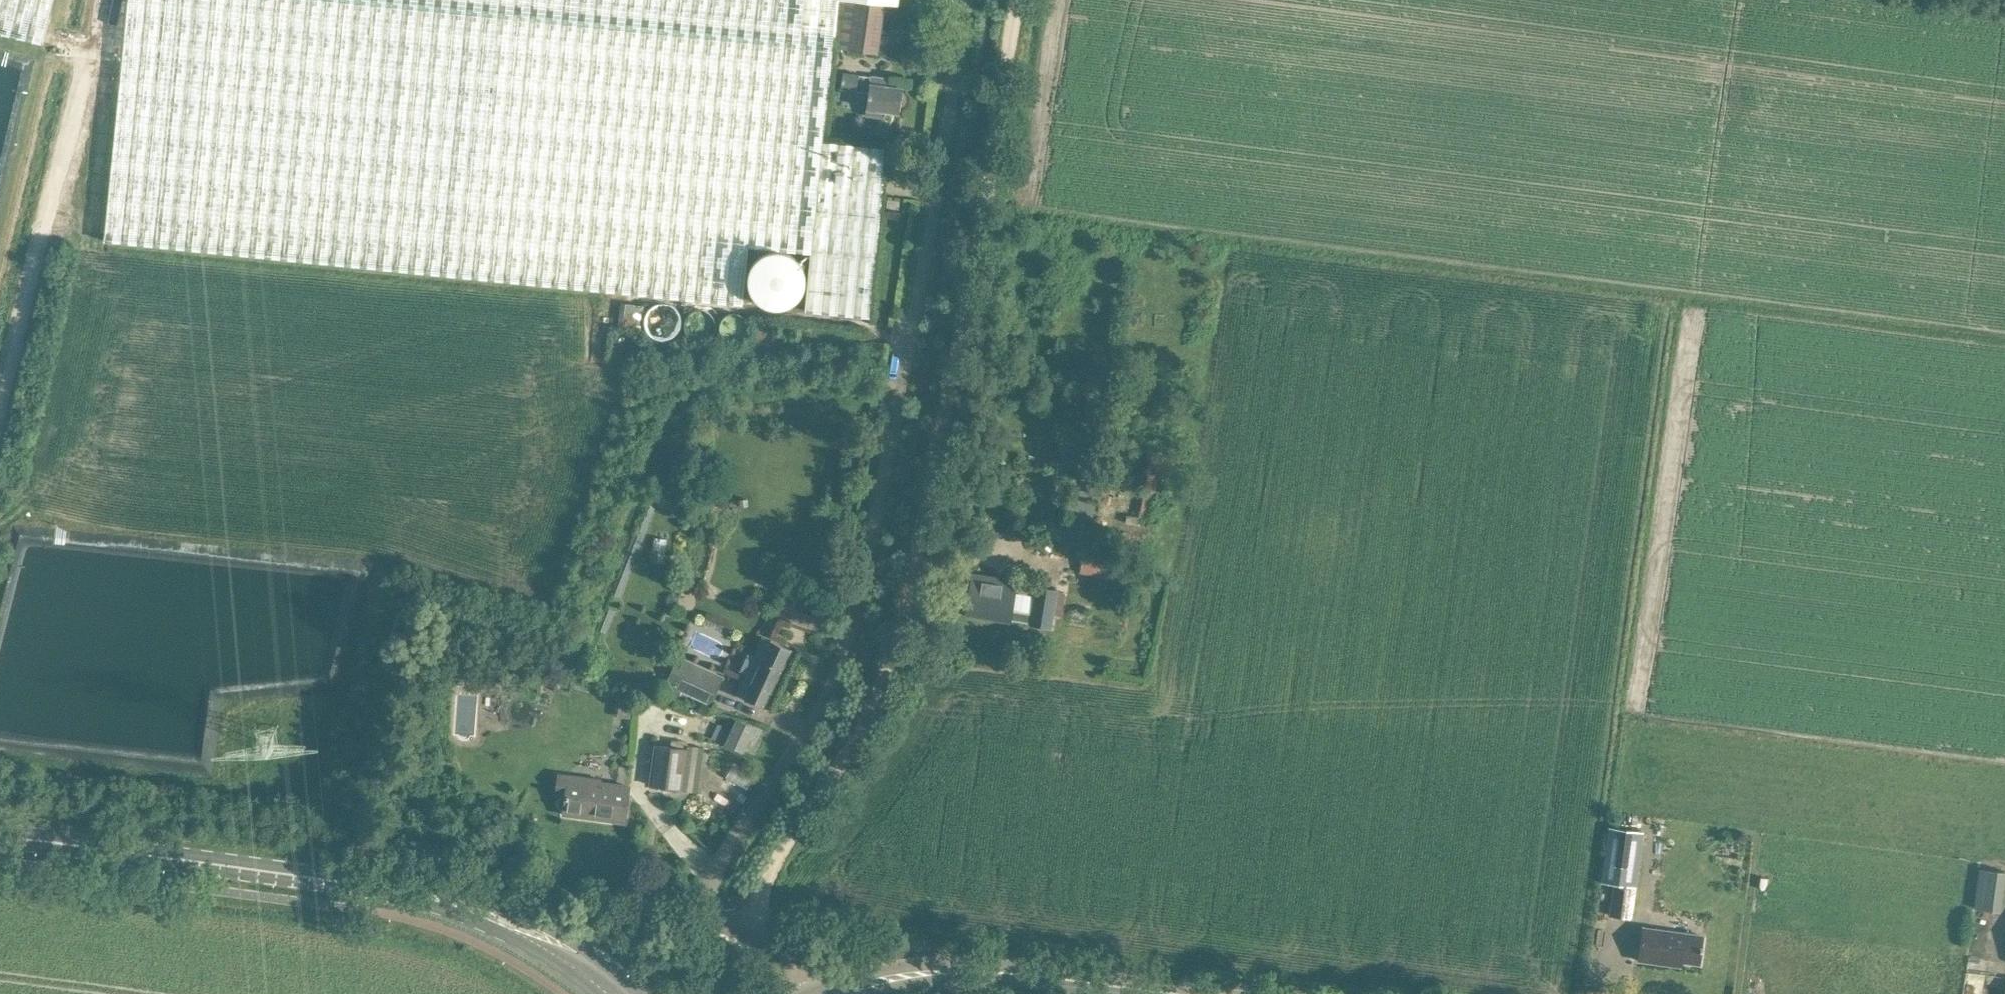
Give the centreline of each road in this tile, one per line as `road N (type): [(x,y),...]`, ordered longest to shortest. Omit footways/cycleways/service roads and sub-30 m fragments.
road 1 (unclassified): [(823,990),(774,937),(716,914),(707,879),(818,706),(861,622),(970,0)]
road 2 (track): [(743,926),(762,876),(868,728),(1027,0)]
road 3 (secondary): [(392,889),(0,836)]
road 4 (secondary): [(641,993),(593,954),(514,910),(392,889)]
road 5 (secondary): [(392,889),(501,933),(594,993)]
road 6 (secondary): [(1025,974),(920,964),(823,990)]
road 7 (secondary): [(1173,993),(1025,974)]
road 8 (secondary): [(881,993),(1025,974)]

